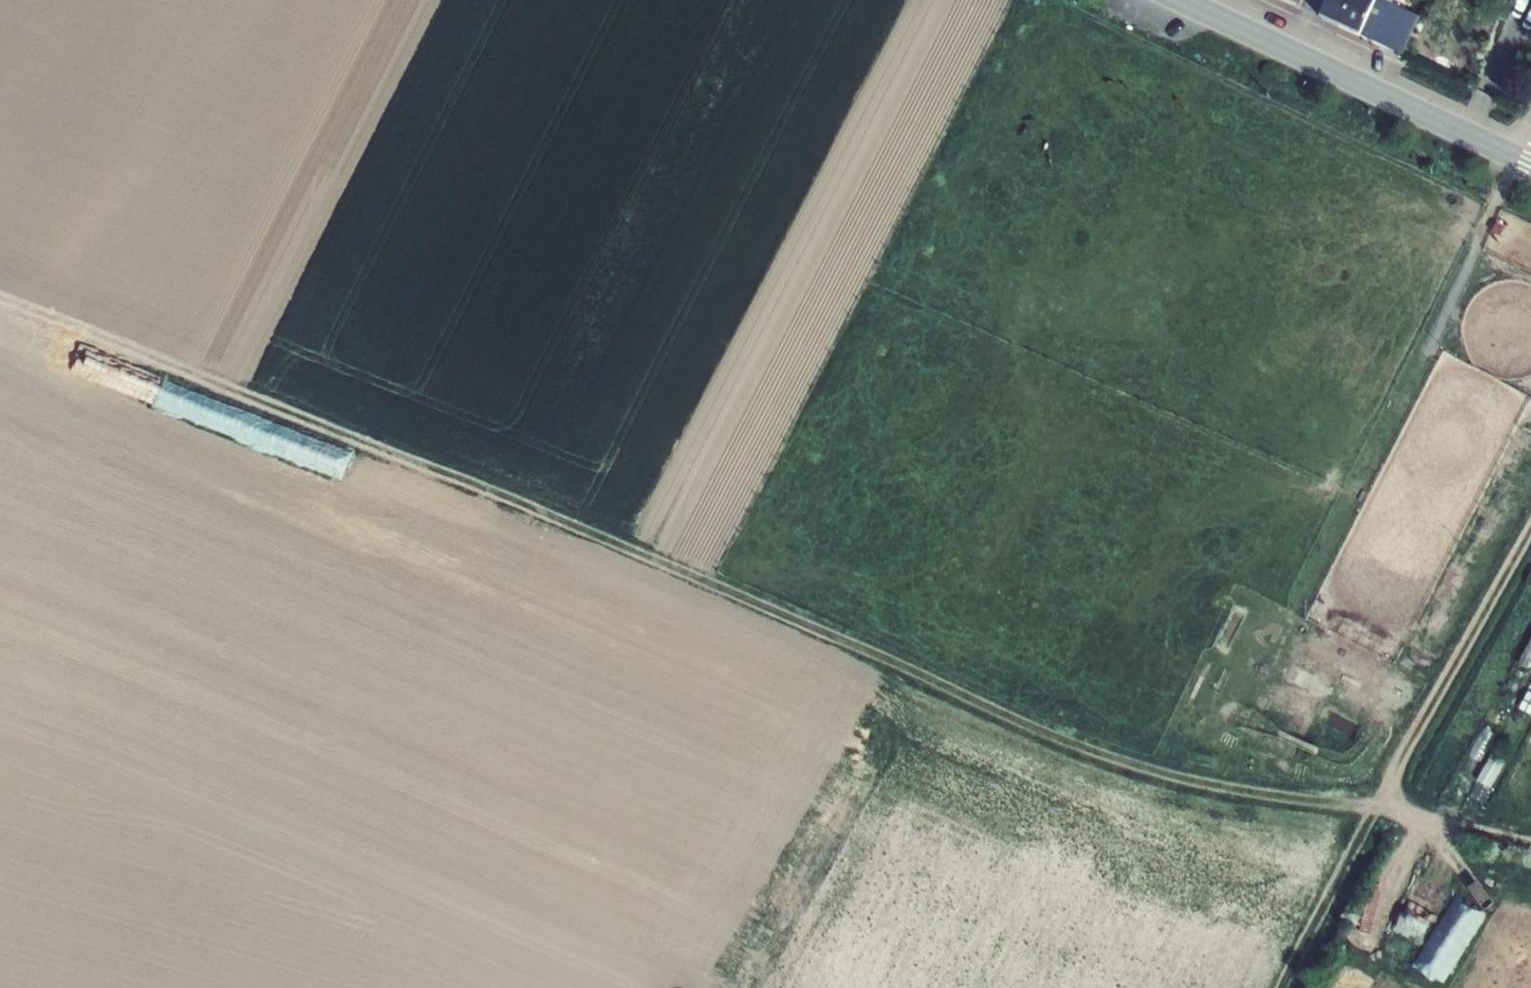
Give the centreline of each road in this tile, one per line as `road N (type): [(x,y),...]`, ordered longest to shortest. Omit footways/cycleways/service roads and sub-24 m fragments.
road 1 (track): [(0,303),(639,555),(988,713),(1112,758),(1190,783),(1383,807),(1530,845)]
road 2 (track): [(1530,525),(1395,759),(1383,807),(1287,987)]
road 3 (secondary): [(1183,0),(1530,163)]

